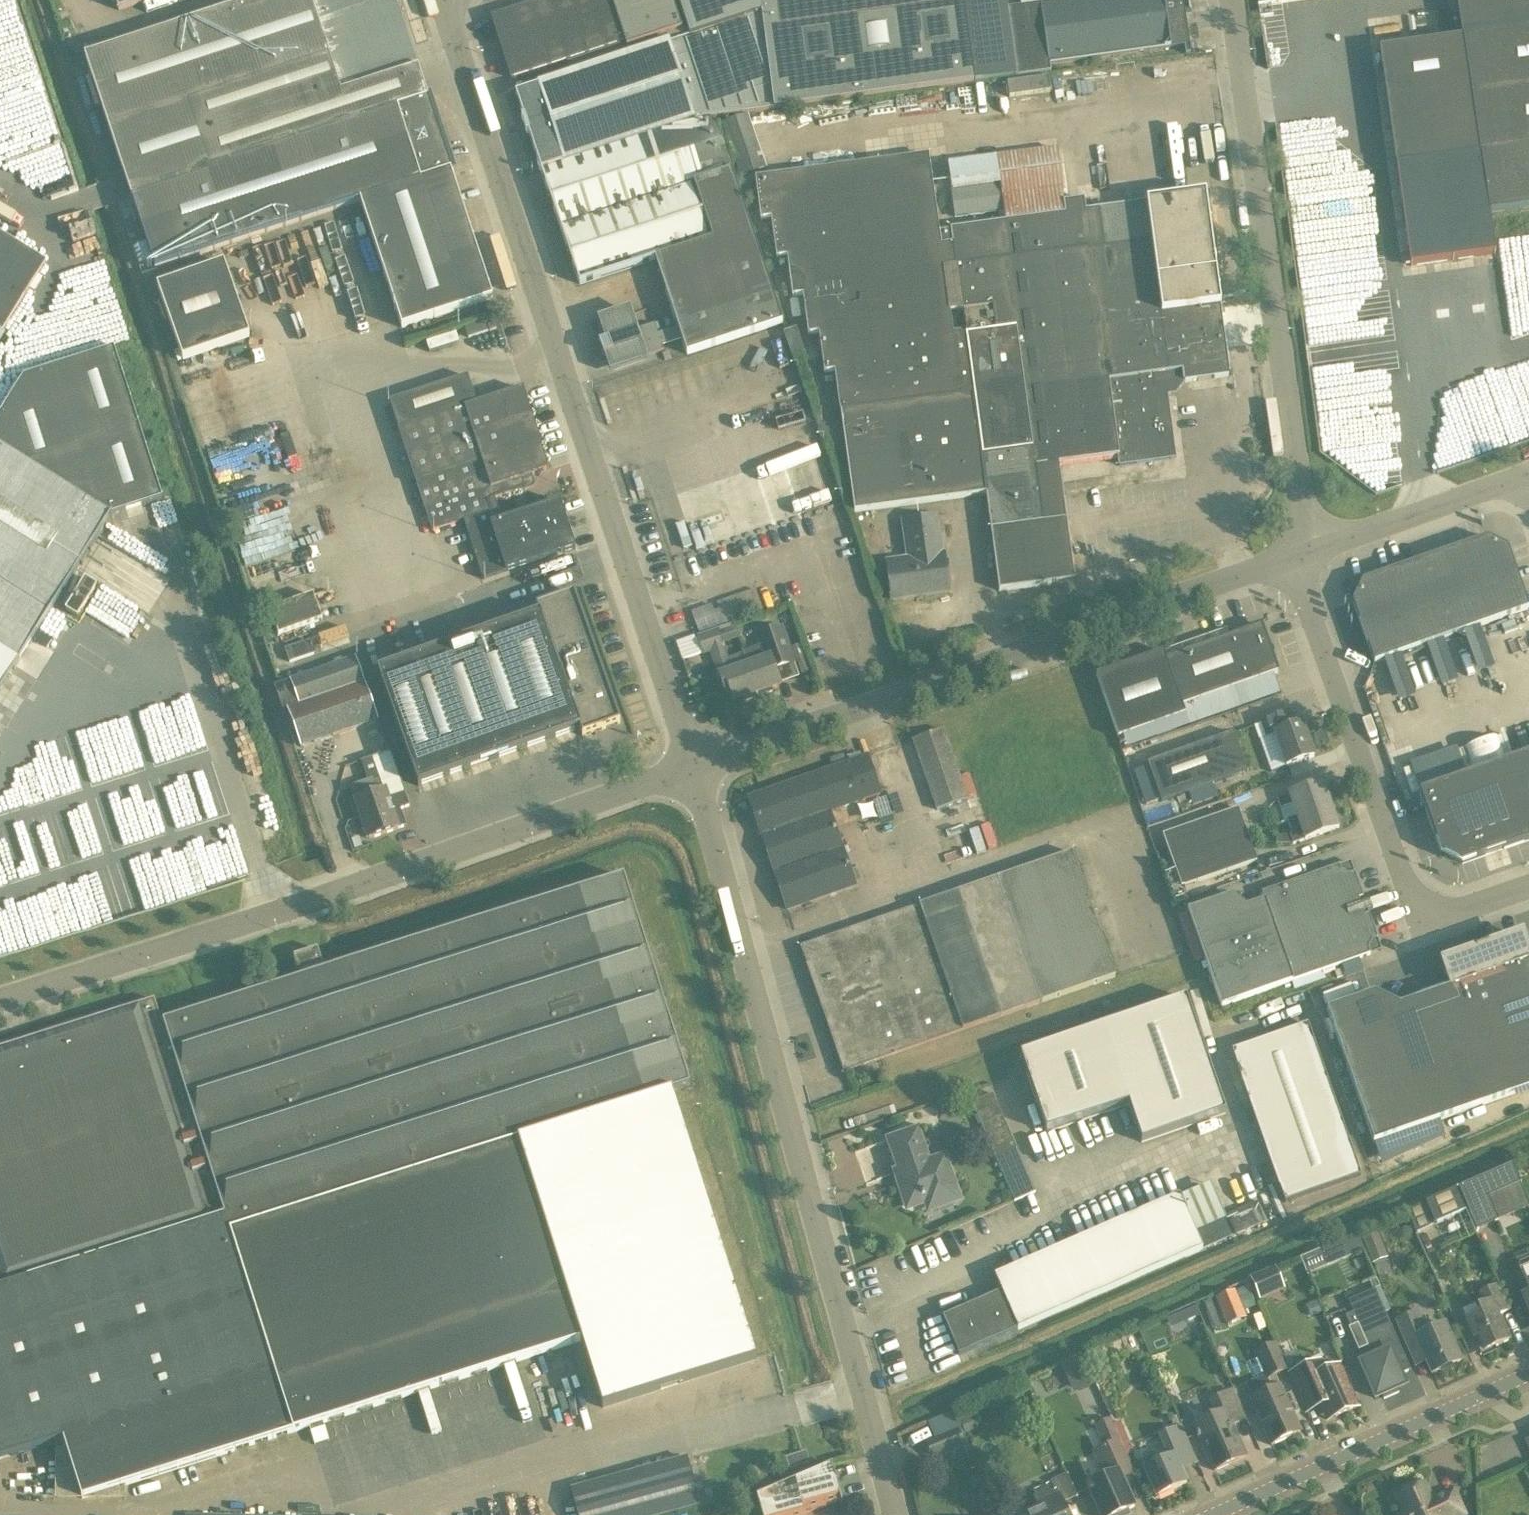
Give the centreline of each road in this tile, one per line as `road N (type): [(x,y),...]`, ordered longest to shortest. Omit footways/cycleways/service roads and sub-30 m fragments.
road 1 (unclassified): [(693,767),(442,0)]
road 2 (unclassified): [(896,1514),(693,767)]
road 3 (unclassified): [(0,999),(693,767)]
road 4 (unclassified): [(693,767),(1292,556)]
road 5 (unclassified): [(1311,550),(1232,0)]
road 6 (unclassified): [(1292,556),(1420,923),(1528,886)]
road 7 (tertiary): [(1212,1514),(1528,1374)]
road 8 (unclassified): [(1311,550),(1528,474)]

